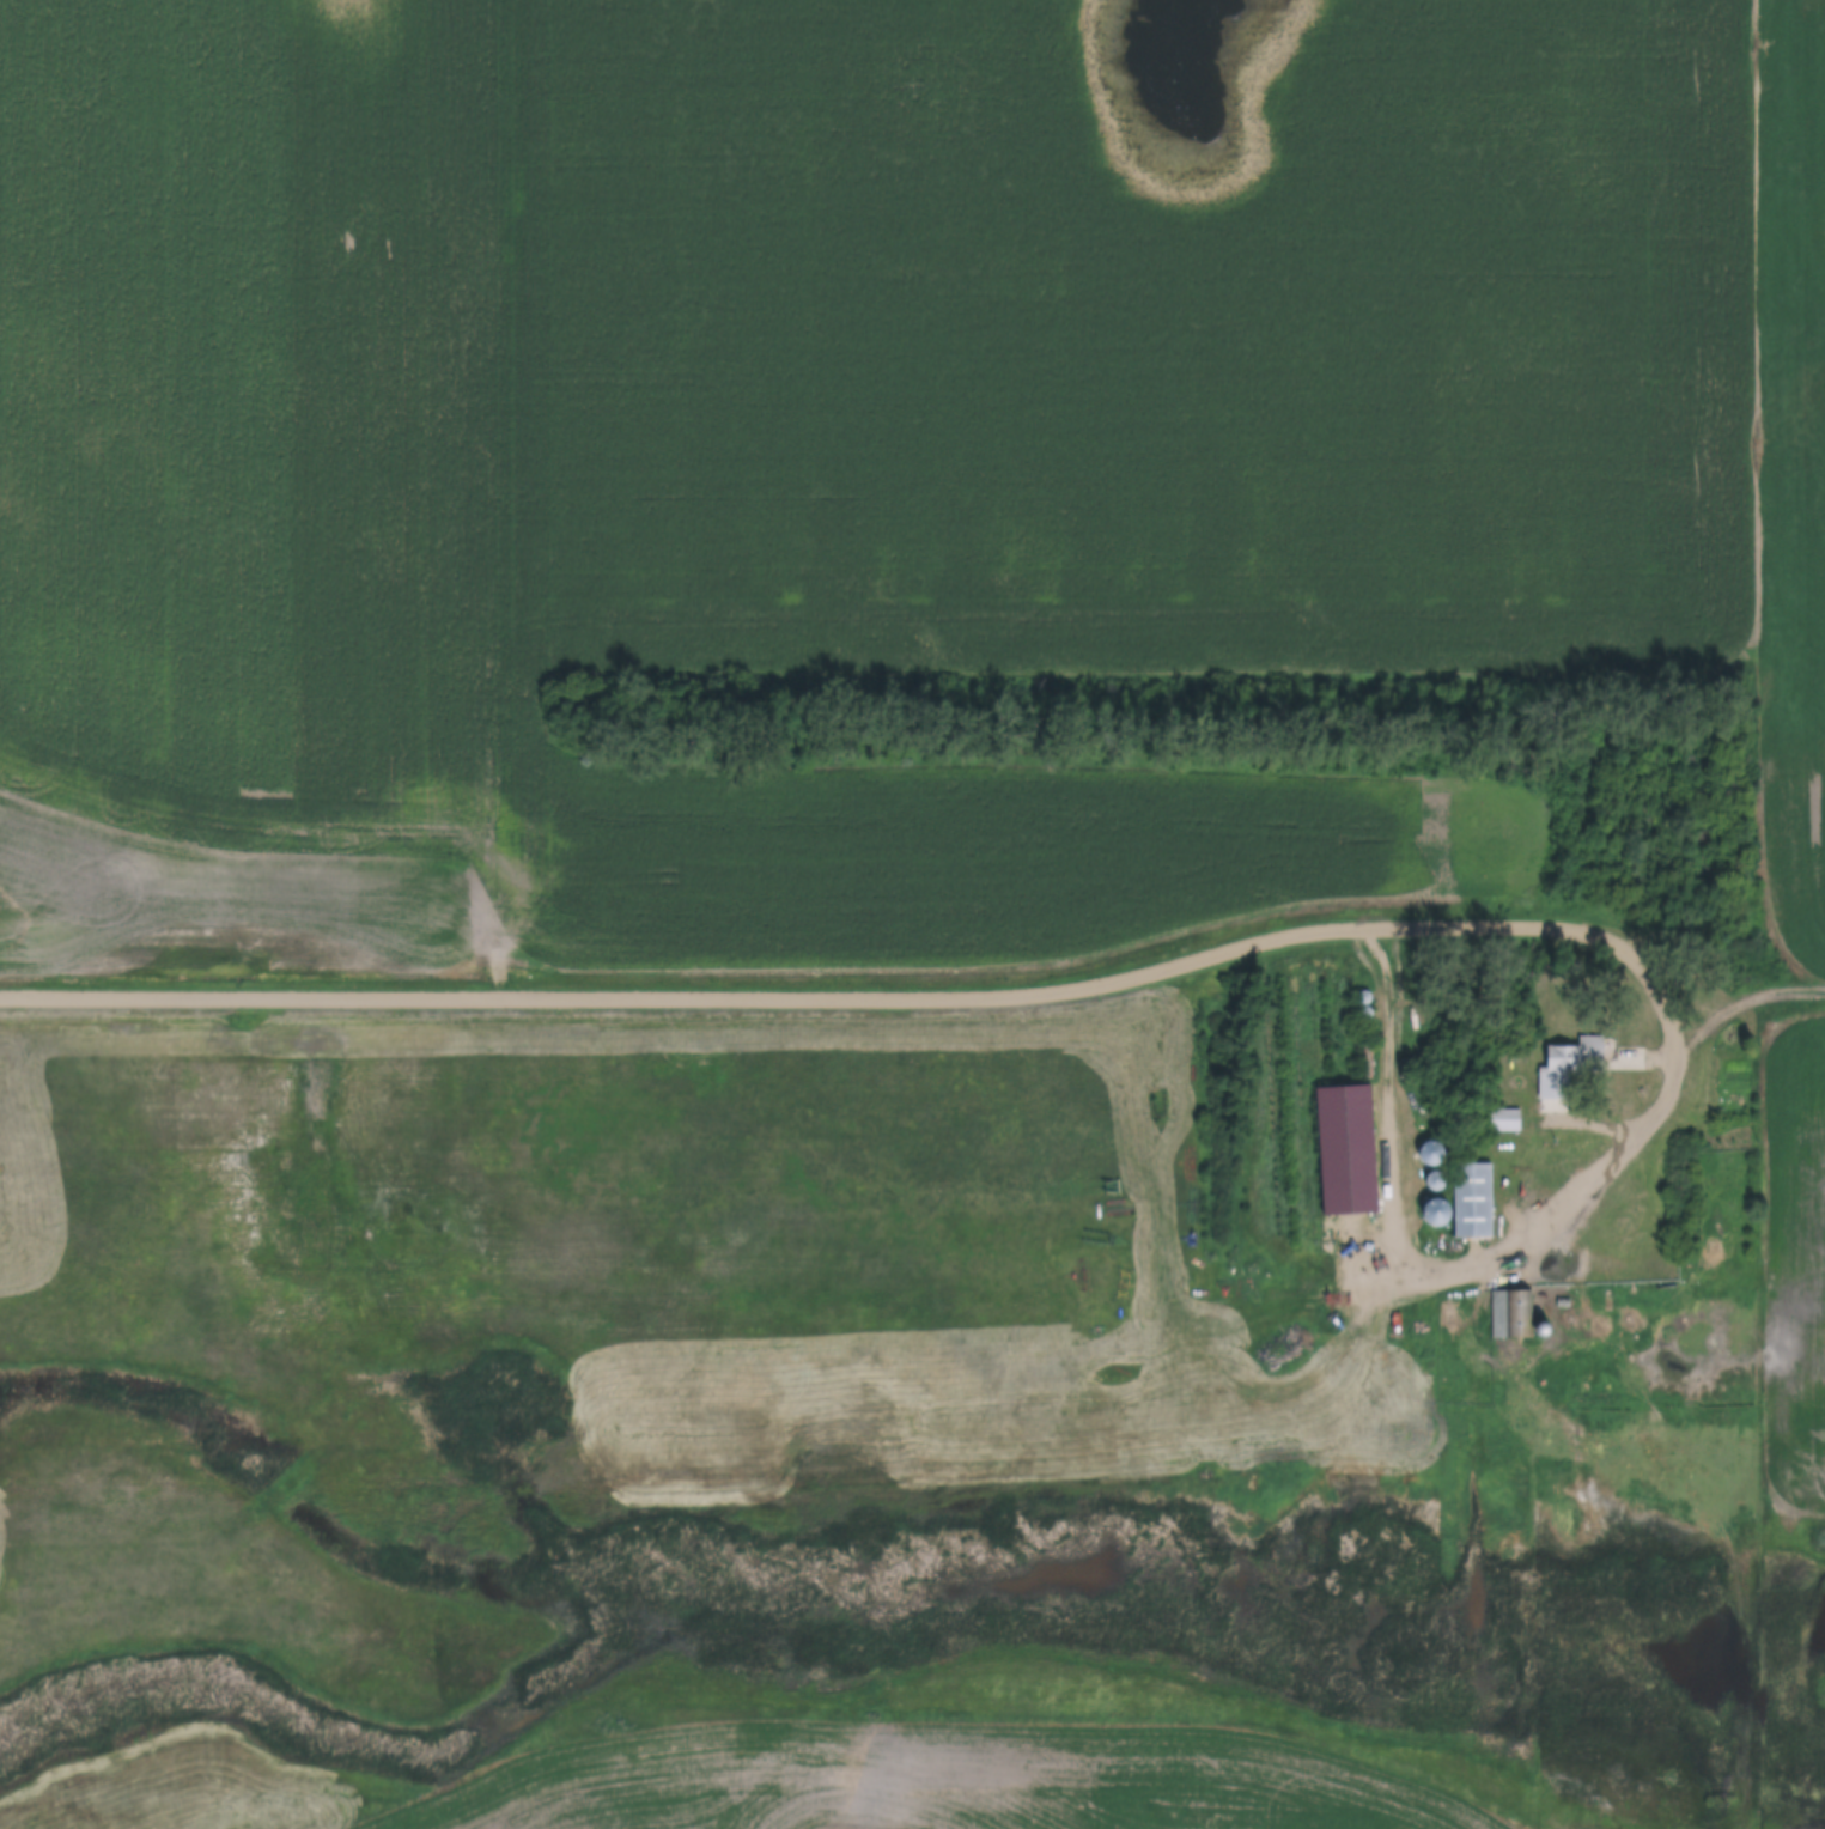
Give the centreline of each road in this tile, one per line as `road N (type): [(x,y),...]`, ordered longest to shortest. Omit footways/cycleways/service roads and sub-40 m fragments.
road 1 (track): [(1752,1002),(1747,1828)]
road 2 (track): [(1668,1011),(1824,999)]

